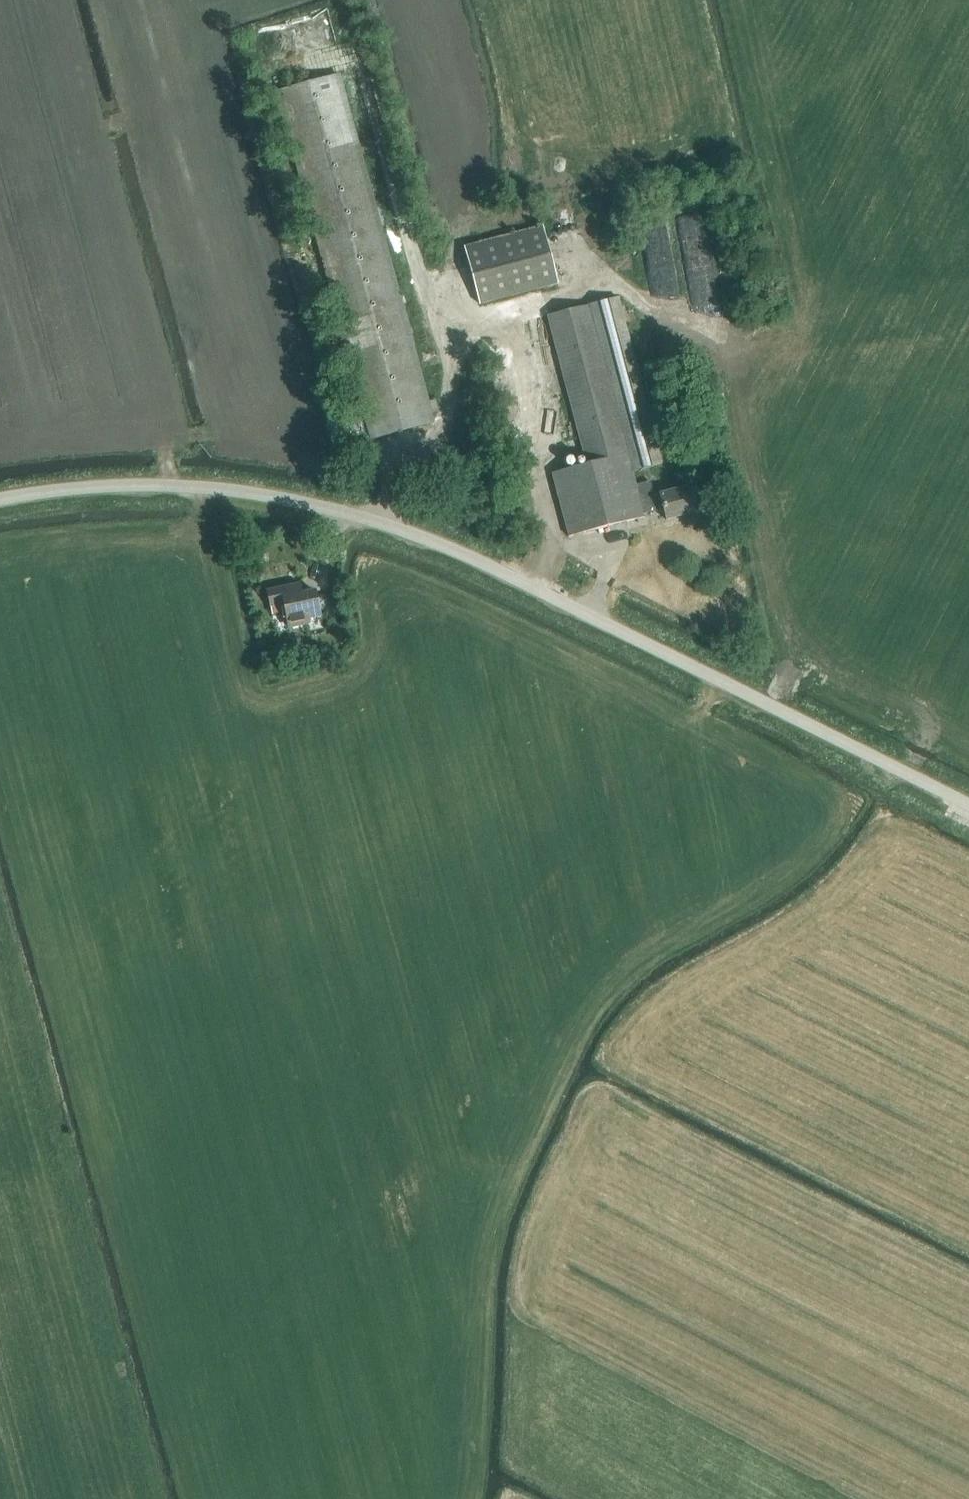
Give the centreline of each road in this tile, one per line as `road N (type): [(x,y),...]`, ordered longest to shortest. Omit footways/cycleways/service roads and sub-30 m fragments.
road 1 (unclassified): [(968,805),(495,569),(369,520),(266,495),(159,486),(0,501)]

